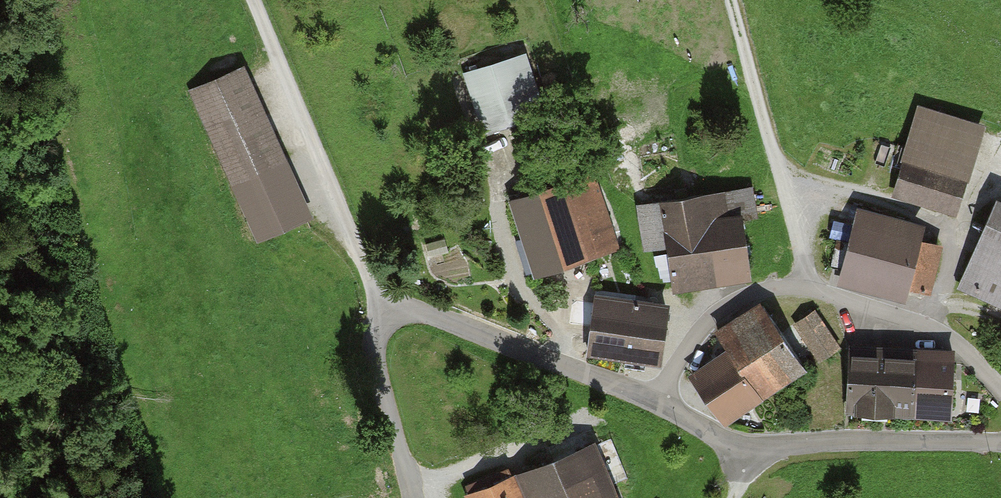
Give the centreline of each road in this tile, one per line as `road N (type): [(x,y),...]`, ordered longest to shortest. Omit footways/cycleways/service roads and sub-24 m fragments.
road 1 (residential): [(646,399),(409,311),(382,316),(371,353),(408,497)]
road 2 (unclassified): [(646,399),(714,313),(801,291),(932,330),(1000,392)]
road 3 (residential): [(1000,446),(748,447),(646,399)]
road 4 (track): [(382,316),(255,0)]
road 5 (track): [(801,291),(798,246),(726,0)]

